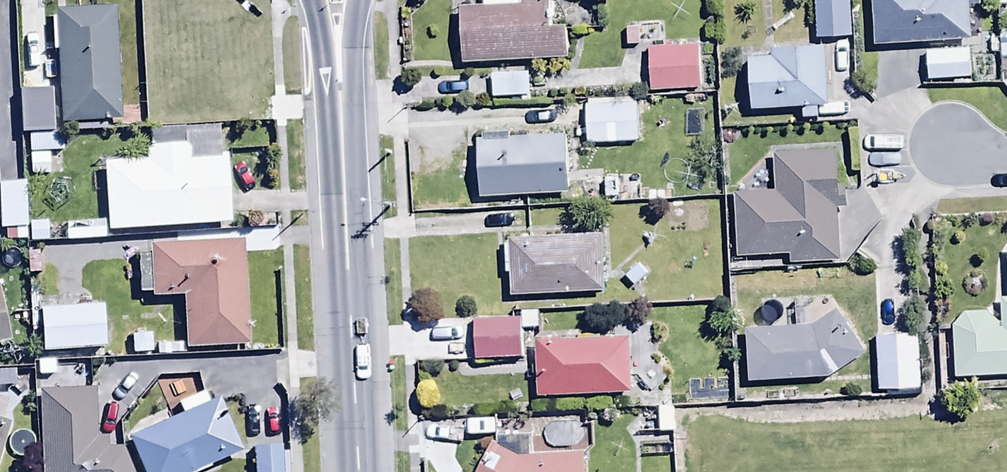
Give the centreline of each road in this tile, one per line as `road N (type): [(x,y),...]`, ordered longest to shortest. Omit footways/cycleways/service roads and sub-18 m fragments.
road 1 (secondary): [(356,471),(336,96)]

